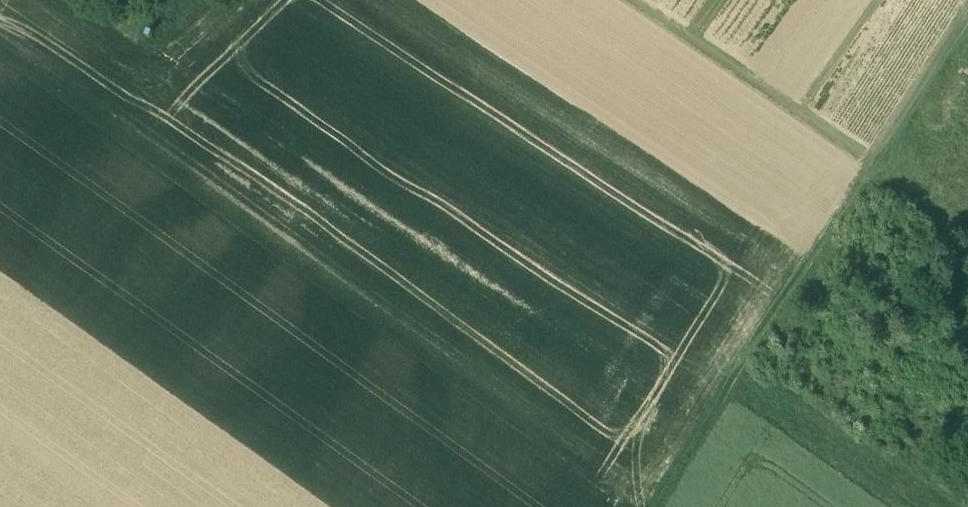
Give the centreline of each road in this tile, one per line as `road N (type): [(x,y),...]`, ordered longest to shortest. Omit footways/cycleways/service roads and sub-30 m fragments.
road 1 (track): [(680,506),(967,55)]

